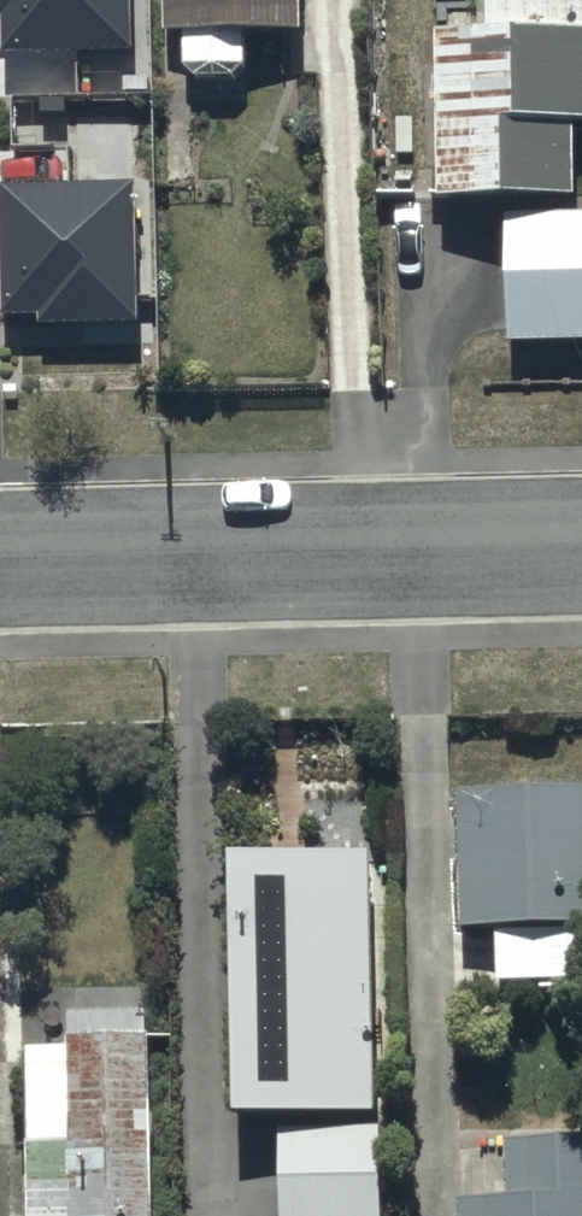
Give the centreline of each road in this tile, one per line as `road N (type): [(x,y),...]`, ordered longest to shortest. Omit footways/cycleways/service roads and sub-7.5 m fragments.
road 1 (residential): [(0,554),(581,545)]

